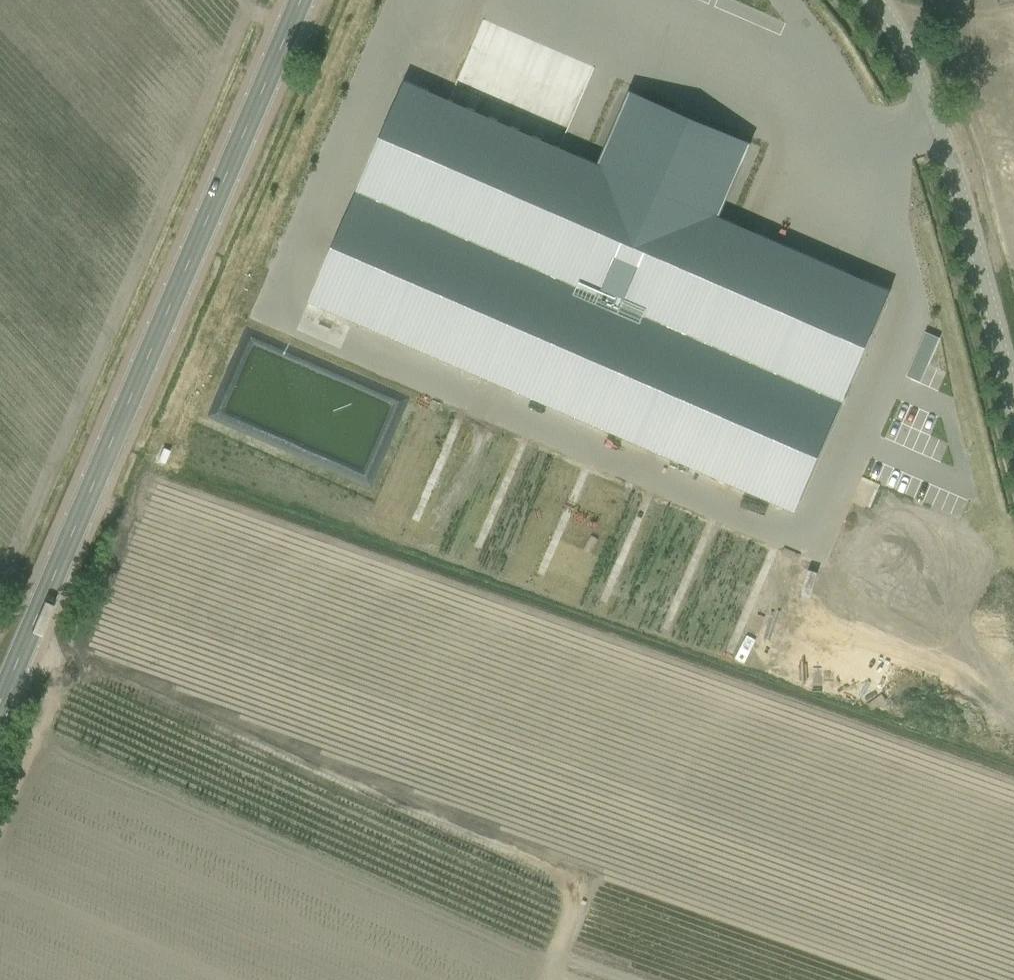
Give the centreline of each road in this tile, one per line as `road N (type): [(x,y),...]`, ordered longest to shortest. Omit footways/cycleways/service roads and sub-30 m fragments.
road 1 (primary): [(0,700),(300,0)]
road 2 (unclassified): [(1013,409),(938,133),(891,26),(870,0)]

